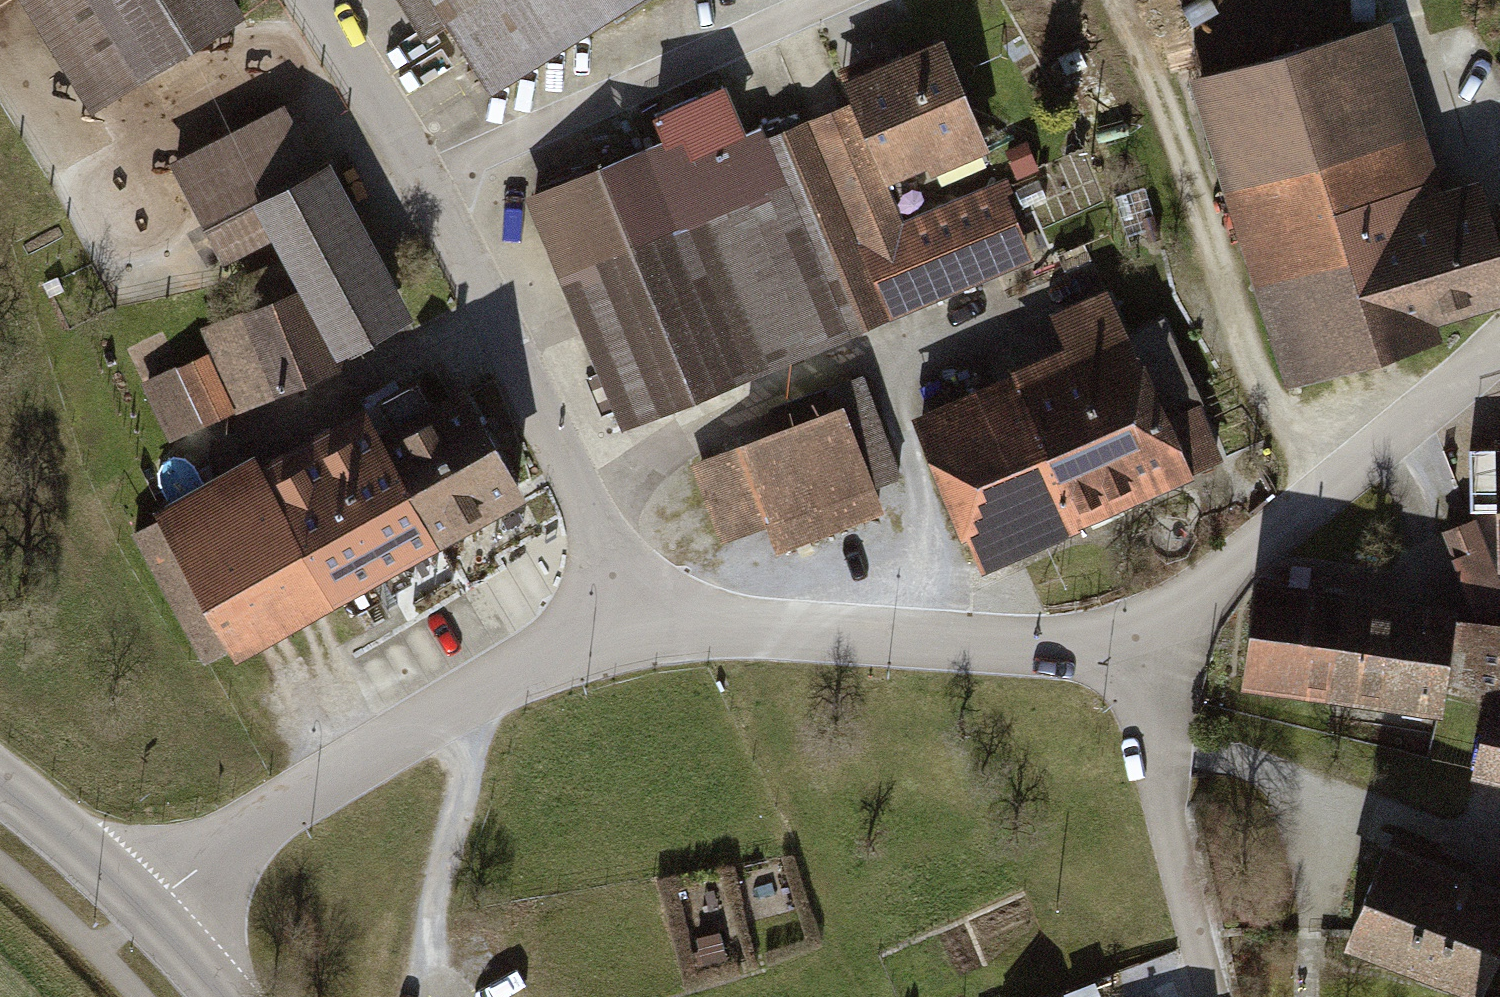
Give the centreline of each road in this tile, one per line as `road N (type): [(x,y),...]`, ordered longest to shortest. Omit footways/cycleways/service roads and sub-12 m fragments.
road 1 (residential): [(1499,357),(1131,650),(621,641)]
road 2 (residential): [(621,641),(576,490),(429,199),(307,0)]
road 3 (residential): [(621,641),(527,664),(268,821),(143,907)]
road 4 (secondary): [(143,907),(0,785)]

